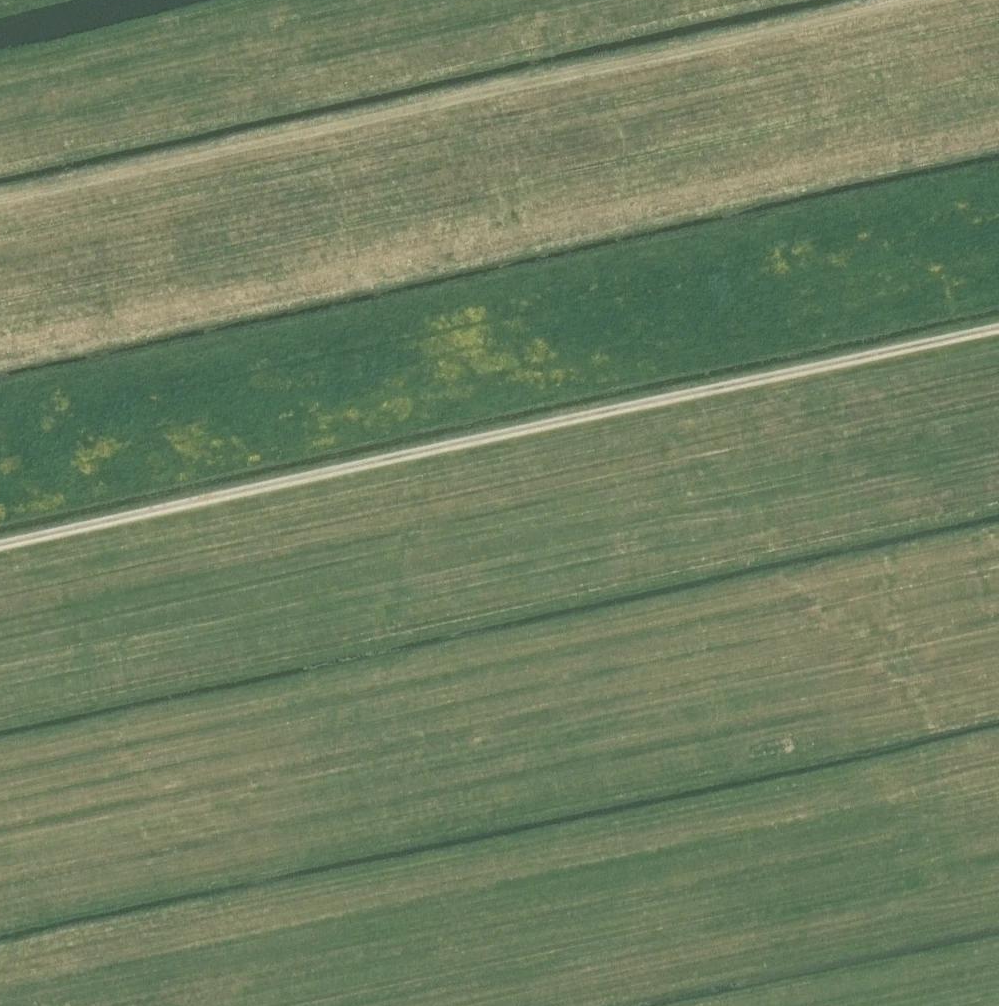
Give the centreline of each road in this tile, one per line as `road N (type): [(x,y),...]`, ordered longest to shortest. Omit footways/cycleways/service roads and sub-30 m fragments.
road 1 (track): [(0,546),(998,328)]

